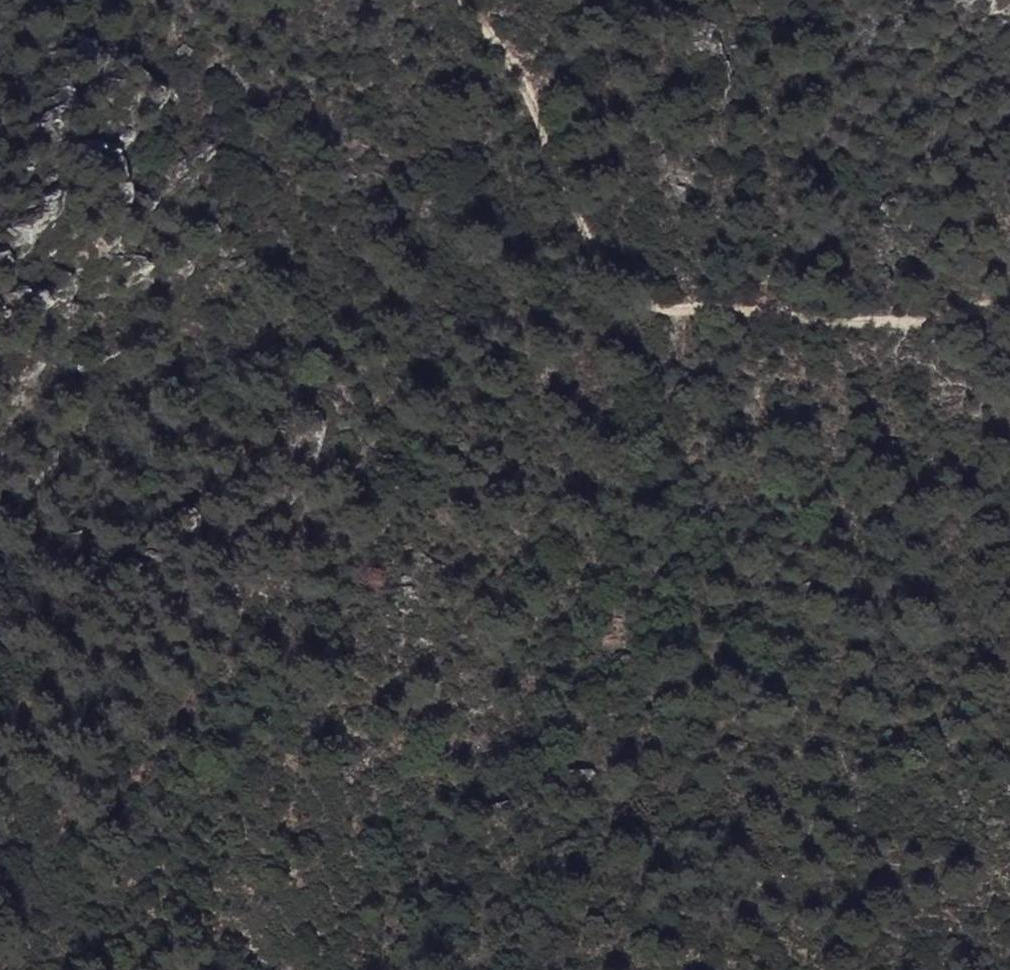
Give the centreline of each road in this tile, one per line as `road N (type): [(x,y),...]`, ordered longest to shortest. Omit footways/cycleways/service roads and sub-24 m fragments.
road 1 (track): [(459,0),(529,94),(593,241),(612,276),(636,294),(670,308),(822,319),(1009,308)]

